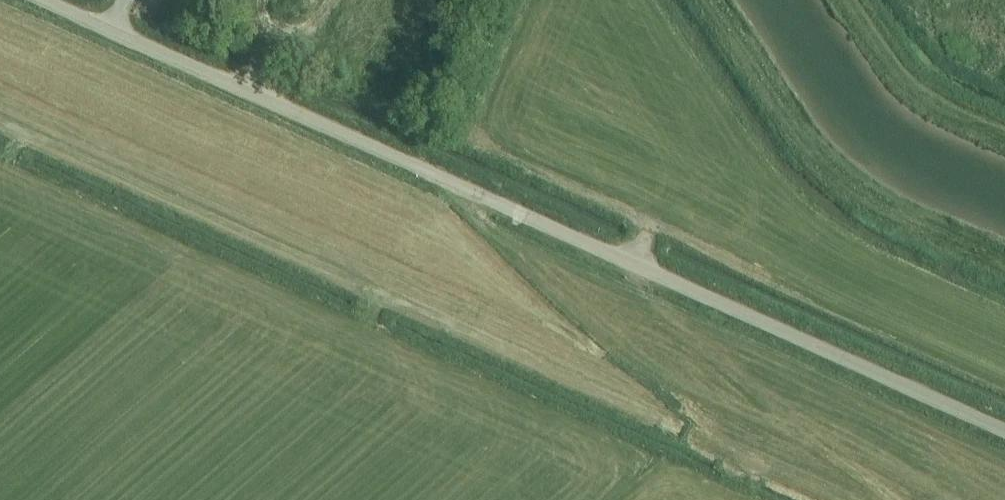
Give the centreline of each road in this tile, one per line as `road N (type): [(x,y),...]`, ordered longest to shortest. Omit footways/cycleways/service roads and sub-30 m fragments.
road 1 (unclassified): [(1004,428),(50,0)]
road 2 (track): [(731,489),(721,440),(0,121)]
road 3 (track): [(631,261),(655,298),(890,499)]

